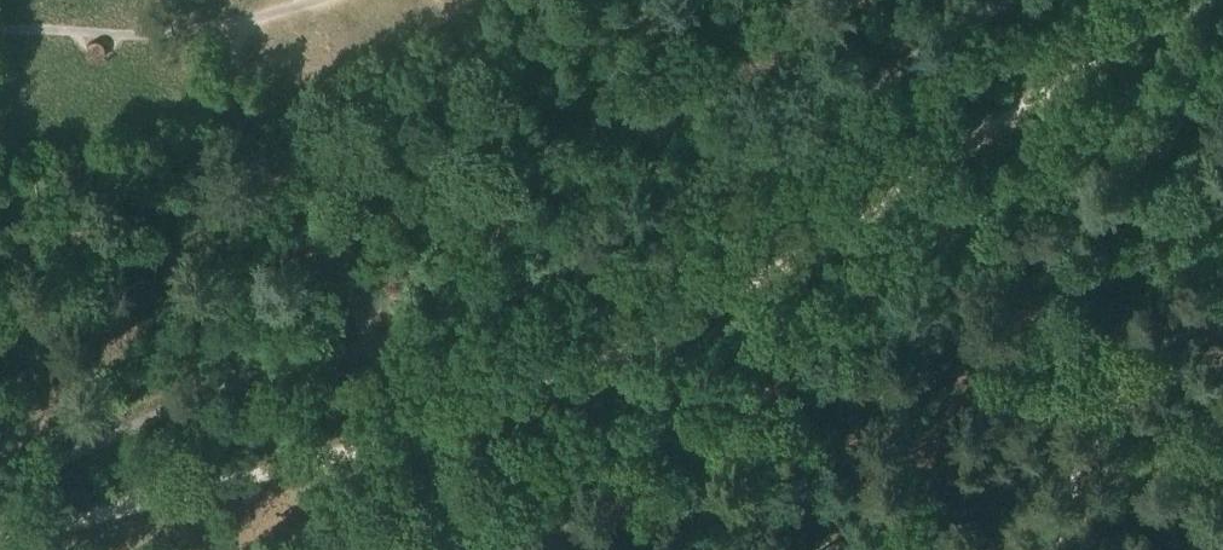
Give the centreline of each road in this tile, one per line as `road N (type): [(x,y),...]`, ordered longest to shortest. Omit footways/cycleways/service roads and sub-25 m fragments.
road 1 (track): [(0,532),(83,522),(413,444),(738,274),(1166,0)]

